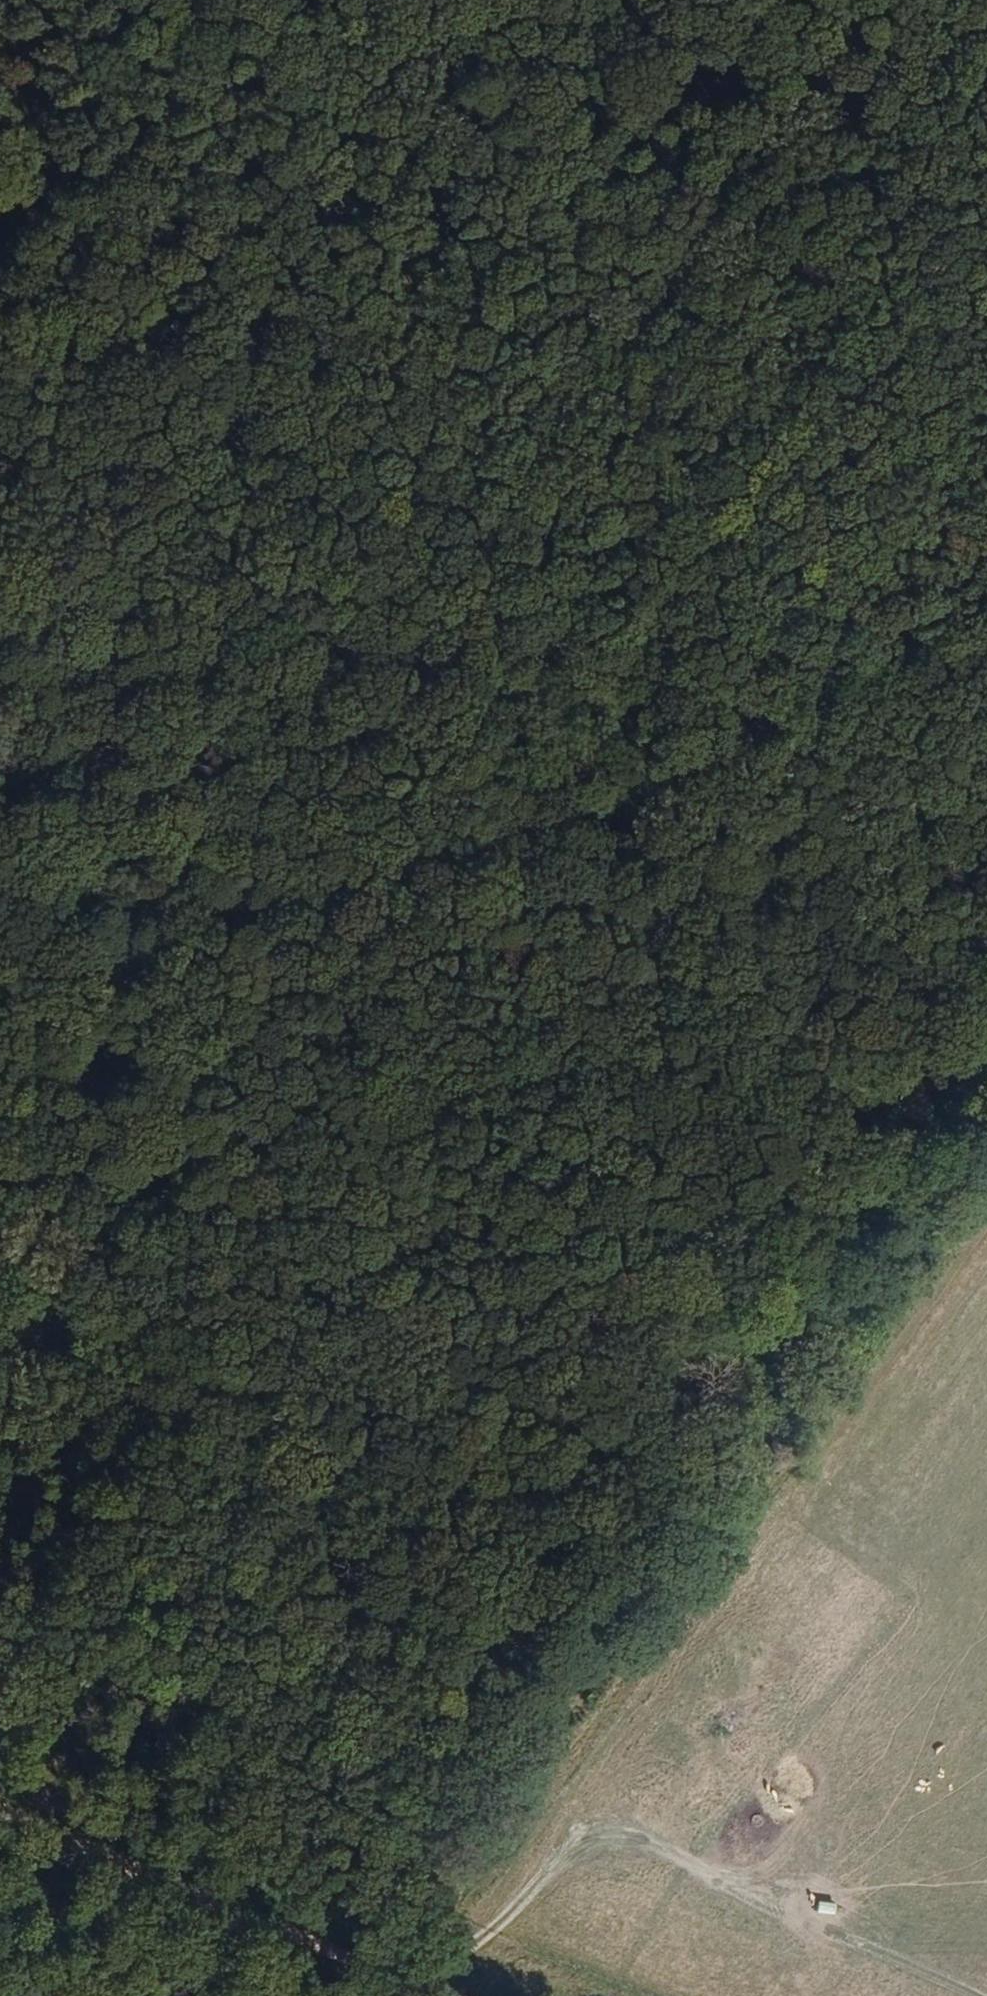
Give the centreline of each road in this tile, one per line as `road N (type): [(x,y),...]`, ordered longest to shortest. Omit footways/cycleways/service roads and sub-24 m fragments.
road 1 (track): [(450,1995),(0,1785)]

